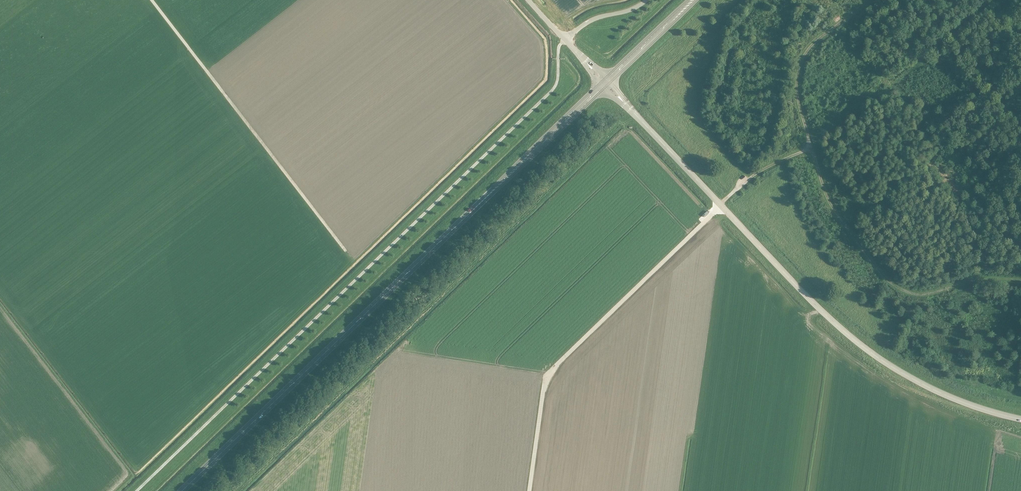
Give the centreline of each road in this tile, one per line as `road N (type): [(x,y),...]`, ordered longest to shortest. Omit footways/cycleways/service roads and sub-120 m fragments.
road 1 (trunk): [(182,490),(602,85)]
road 2 (unclassified): [(1020,419),(959,401),(867,351),(625,103)]
road 3 (track): [(753,175),(811,149),(833,207),(885,280),(906,293),(1020,280)]
road 4 (track): [(870,0),(803,58),(795,98),(811,149)]

